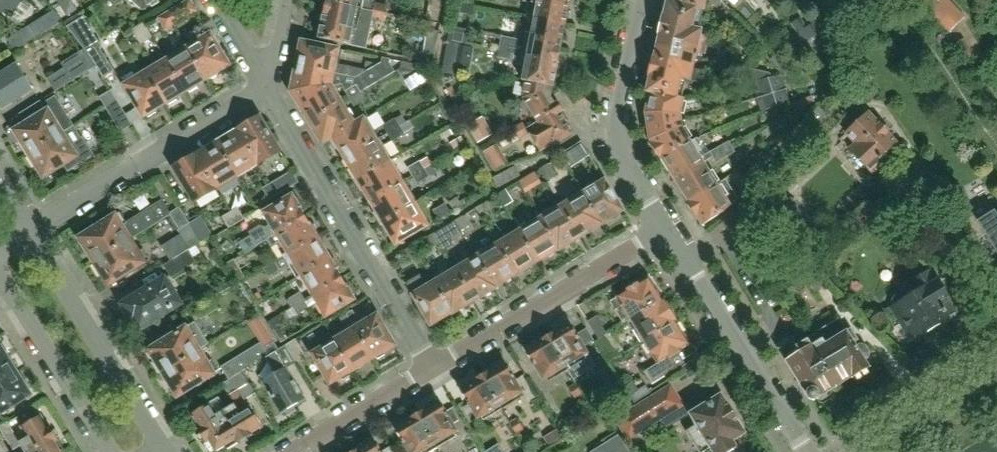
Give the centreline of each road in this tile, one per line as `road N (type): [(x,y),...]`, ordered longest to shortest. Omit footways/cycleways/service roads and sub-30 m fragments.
road 1 (residential): [(431,367),(265,92)]
road 2 (residential): [(27,229),(265,92)]
road 3 (residential): [(431,367),(664,230)]
road 4 (residential): [(805,451),(664,230)]
road 5 (residential): [(163,445),(27,229)]
road 6 (residential): [(664,230),(619,143),(645,0)]
road 7 (residential): [(0,278),(107,451)]
road 8 (residential): [(290,451),(431,367)]
road 9 (residential): [(865,451),(996,368)]

